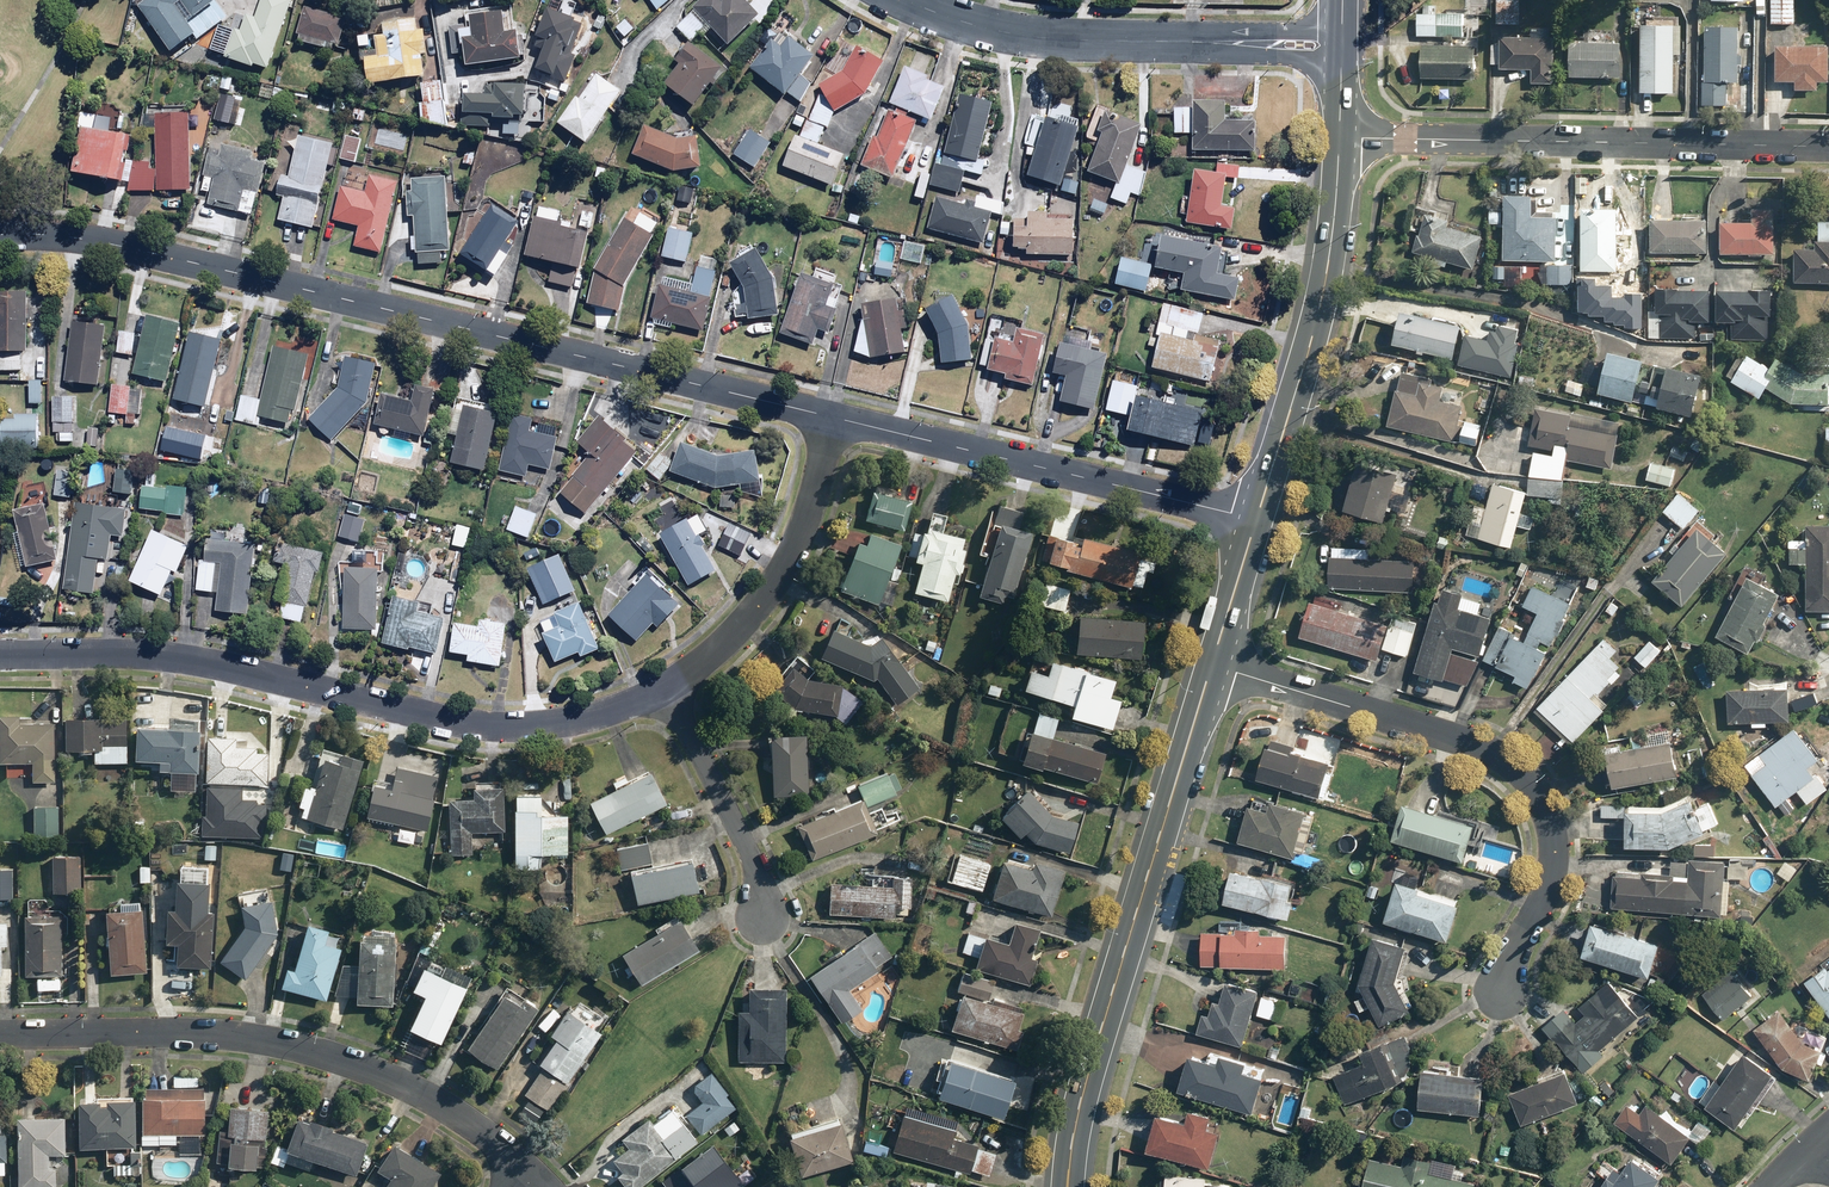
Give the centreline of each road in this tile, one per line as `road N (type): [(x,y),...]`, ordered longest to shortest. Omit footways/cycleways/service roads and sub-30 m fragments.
road 1 (residential): [(832,416),(94,240),(0,235)]
road 2 (residential): [(0,655),(172,659),(446,722),(519,727),(589,717),(670,690)]
road 3 (residential): [(1211,664),(1477,745),(1526,776),(1547,813),(1555,851),(1500,991)]
road 4 (residential): [(0,1034),(229,1034),(287,1044),(362,1064),(427,1095),(525,1172)]
road 5 (secondary): [(1211,664),(1086,1071),(1064,1186)]
road 6 (residential): [(1341,135),(1828,145)]
road 7 (residential): [(1254,519),(832,416)]
road 8 (secondary): [(1341,135),(1330,252),(1311,347),(1254,519)]
road 9 (residential): [(670,690),(746,624),(780,578),(832,416)]
road 10 (residential): [(1213,41),(1009,33),(906,0)]
road 11 (residential): [(670,690),(755,871),(764,922)]
road 12 (secondary): [(1254,519),(1211,664)]
road 13 (residential): [(1343,57),(1235,54),(1213,41)]
road 14 (residential): [(1213,41),(1232,32),(1343,33)]

